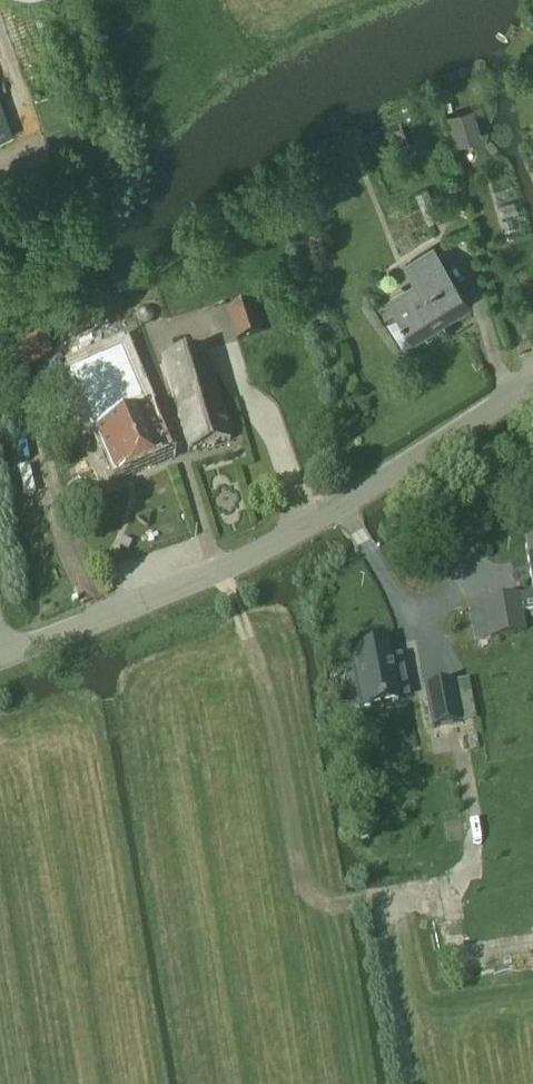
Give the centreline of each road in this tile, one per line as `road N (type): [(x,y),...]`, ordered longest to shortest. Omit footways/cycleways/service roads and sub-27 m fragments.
road 1 (tertiary): [(0,657),(256,550),(532,390)]
road 2 (track): [(405,1083),(377,912),(457,891),(471,860),(473,795),(459,739)]

